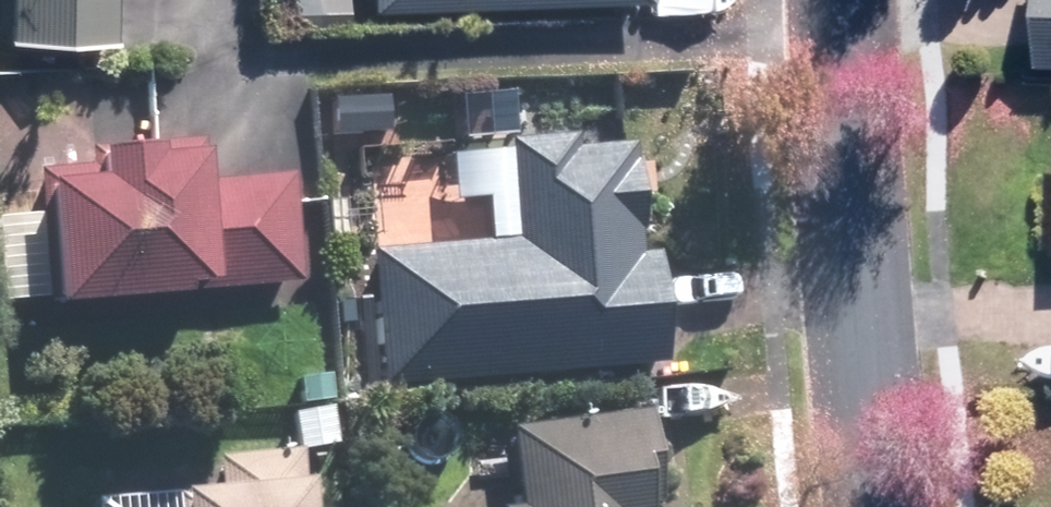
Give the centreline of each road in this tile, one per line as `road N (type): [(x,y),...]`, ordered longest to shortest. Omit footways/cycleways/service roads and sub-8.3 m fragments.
road 1 (residential): [(851,0),(854,350),(872,506)]

